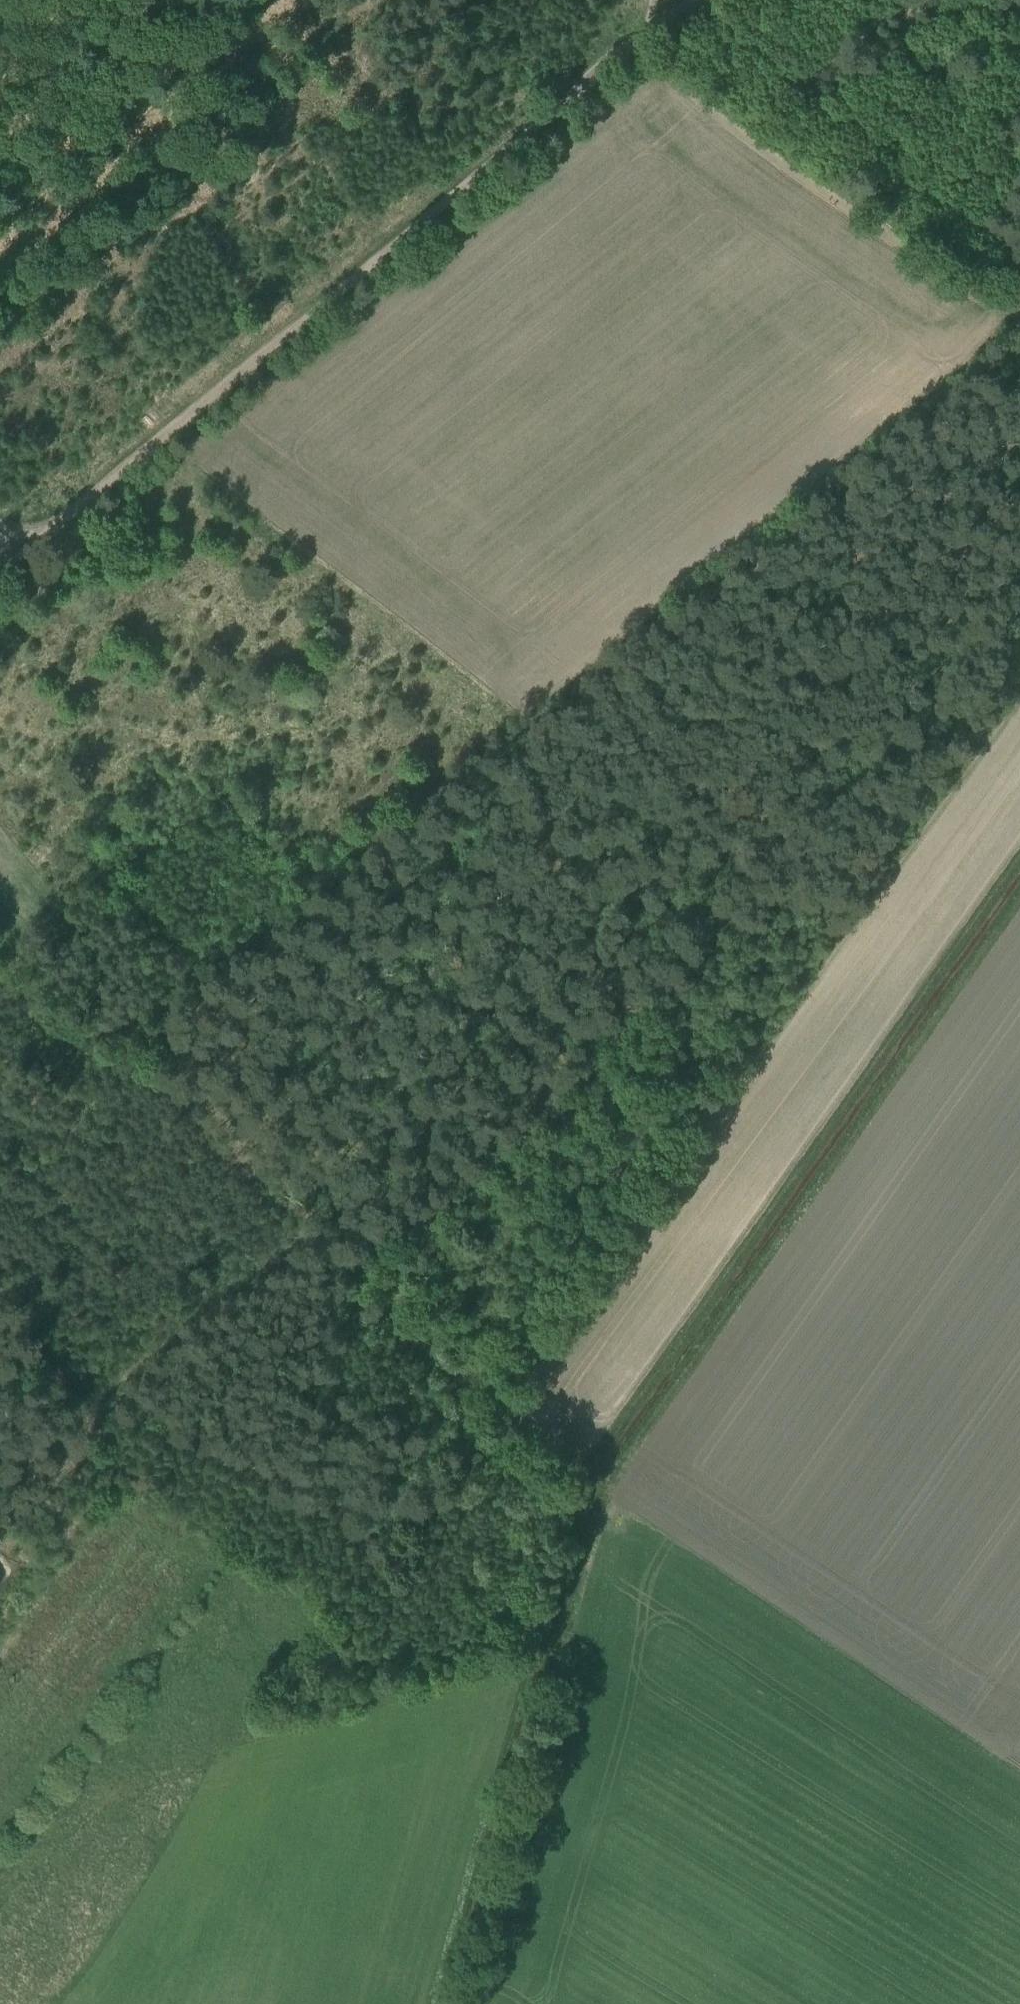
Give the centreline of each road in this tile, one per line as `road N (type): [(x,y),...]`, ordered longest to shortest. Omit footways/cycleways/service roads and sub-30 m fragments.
road 1 (track): [(647,49),(41,540)]
road 2 (track): [(647,49),(779,162),(975,297),(1019,319)]

